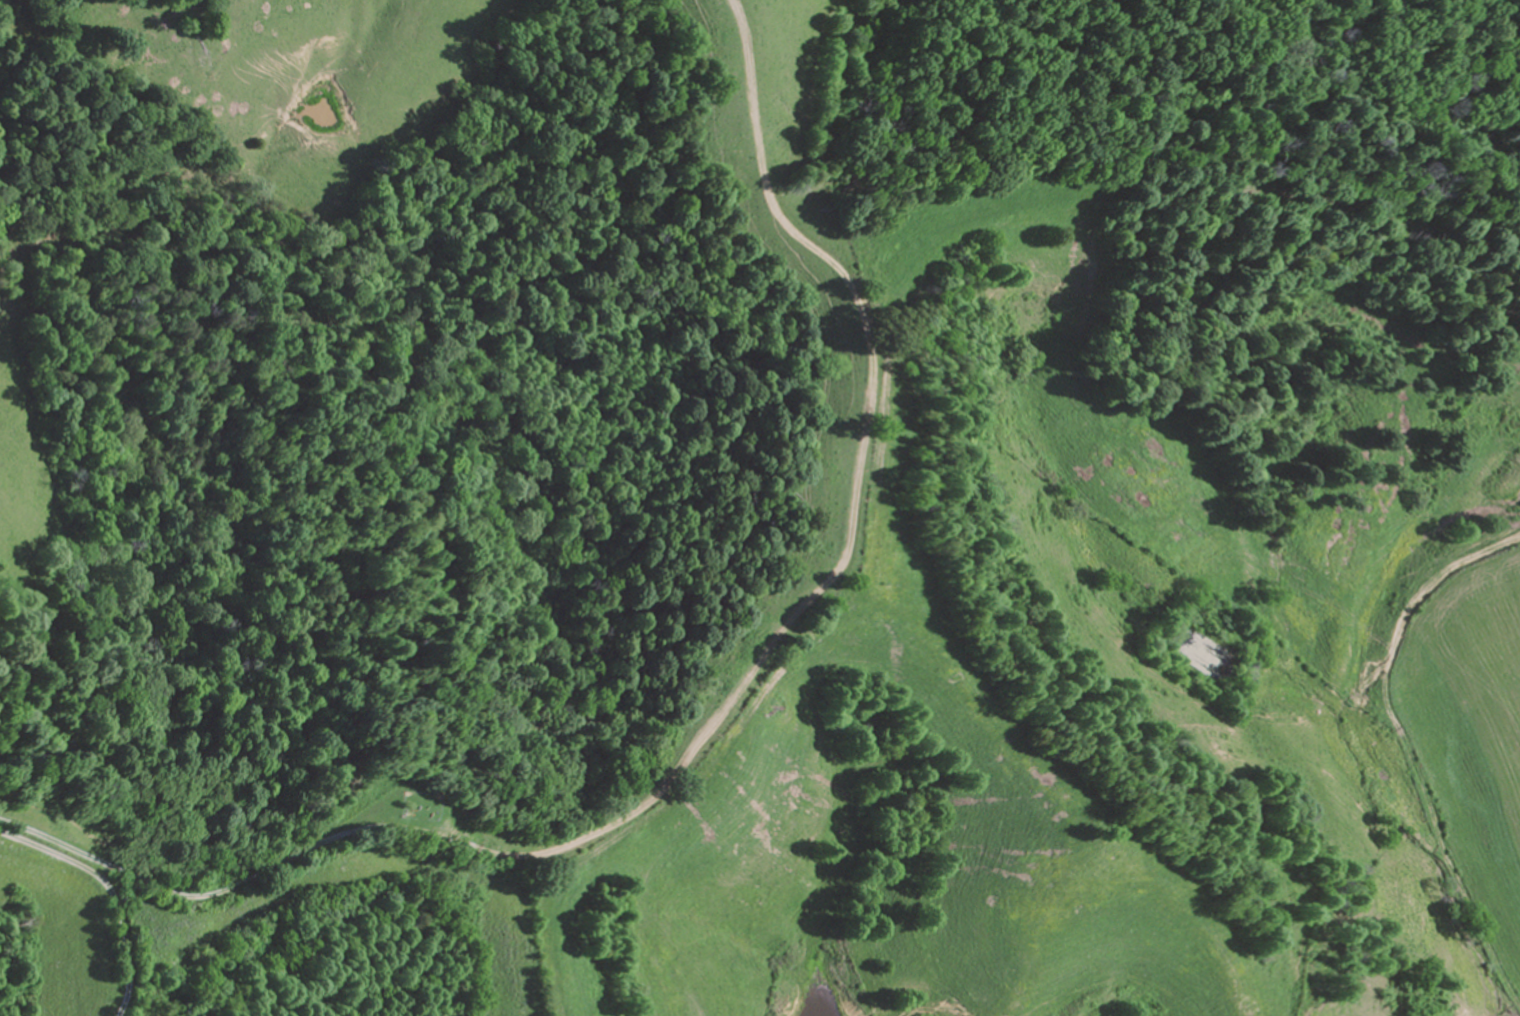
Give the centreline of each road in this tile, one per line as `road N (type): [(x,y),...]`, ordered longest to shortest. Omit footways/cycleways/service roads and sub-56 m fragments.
road 1 (residential): [(0,838),(105,891),(134,967),(128,1015)]

